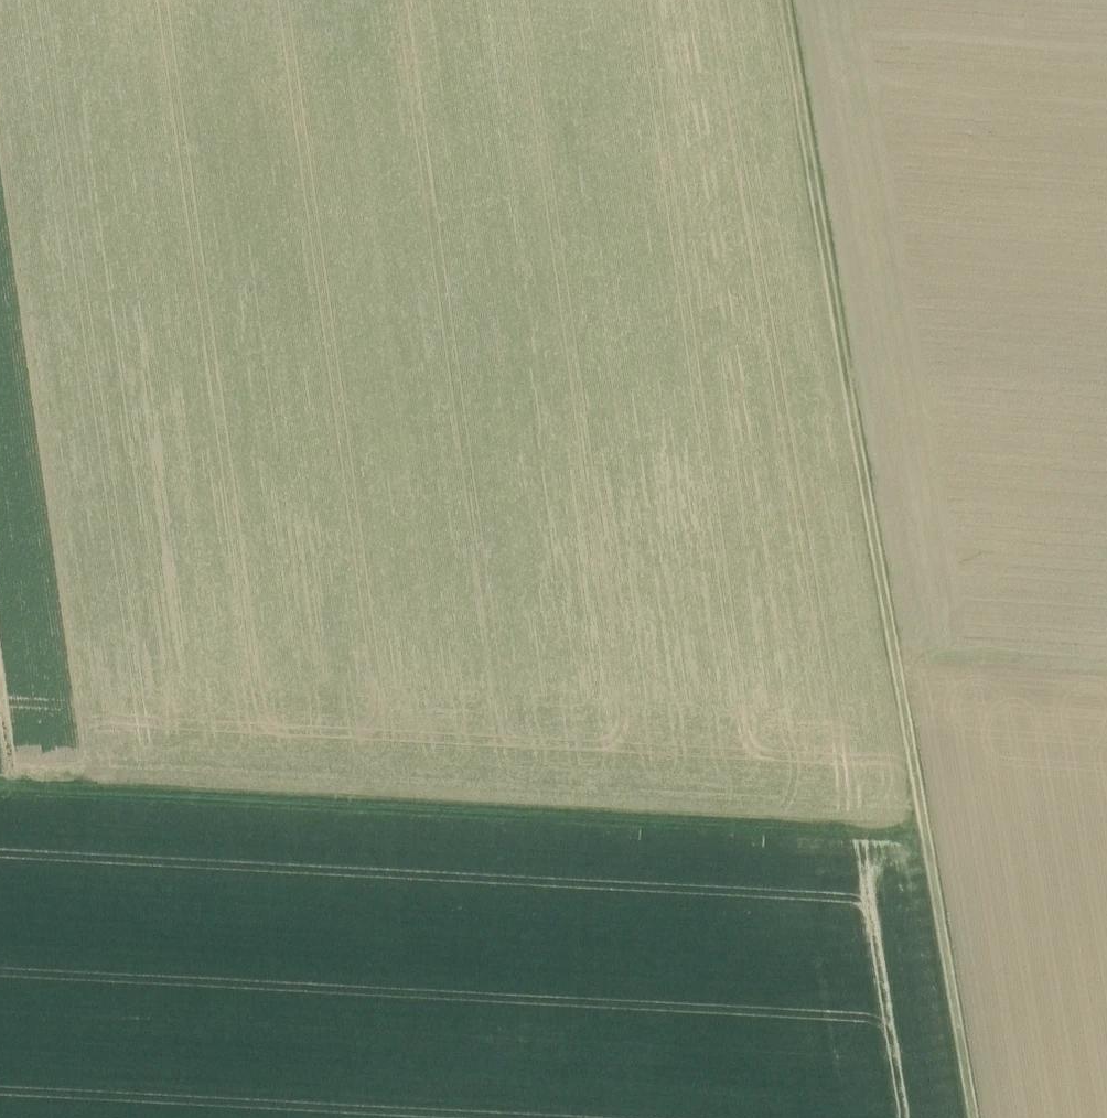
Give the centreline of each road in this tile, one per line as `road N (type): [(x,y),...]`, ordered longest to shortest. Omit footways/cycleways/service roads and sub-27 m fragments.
road 1 (track): [(973,1117),(785,0)]
road 2 (track): [(923,826),(0,782)]

